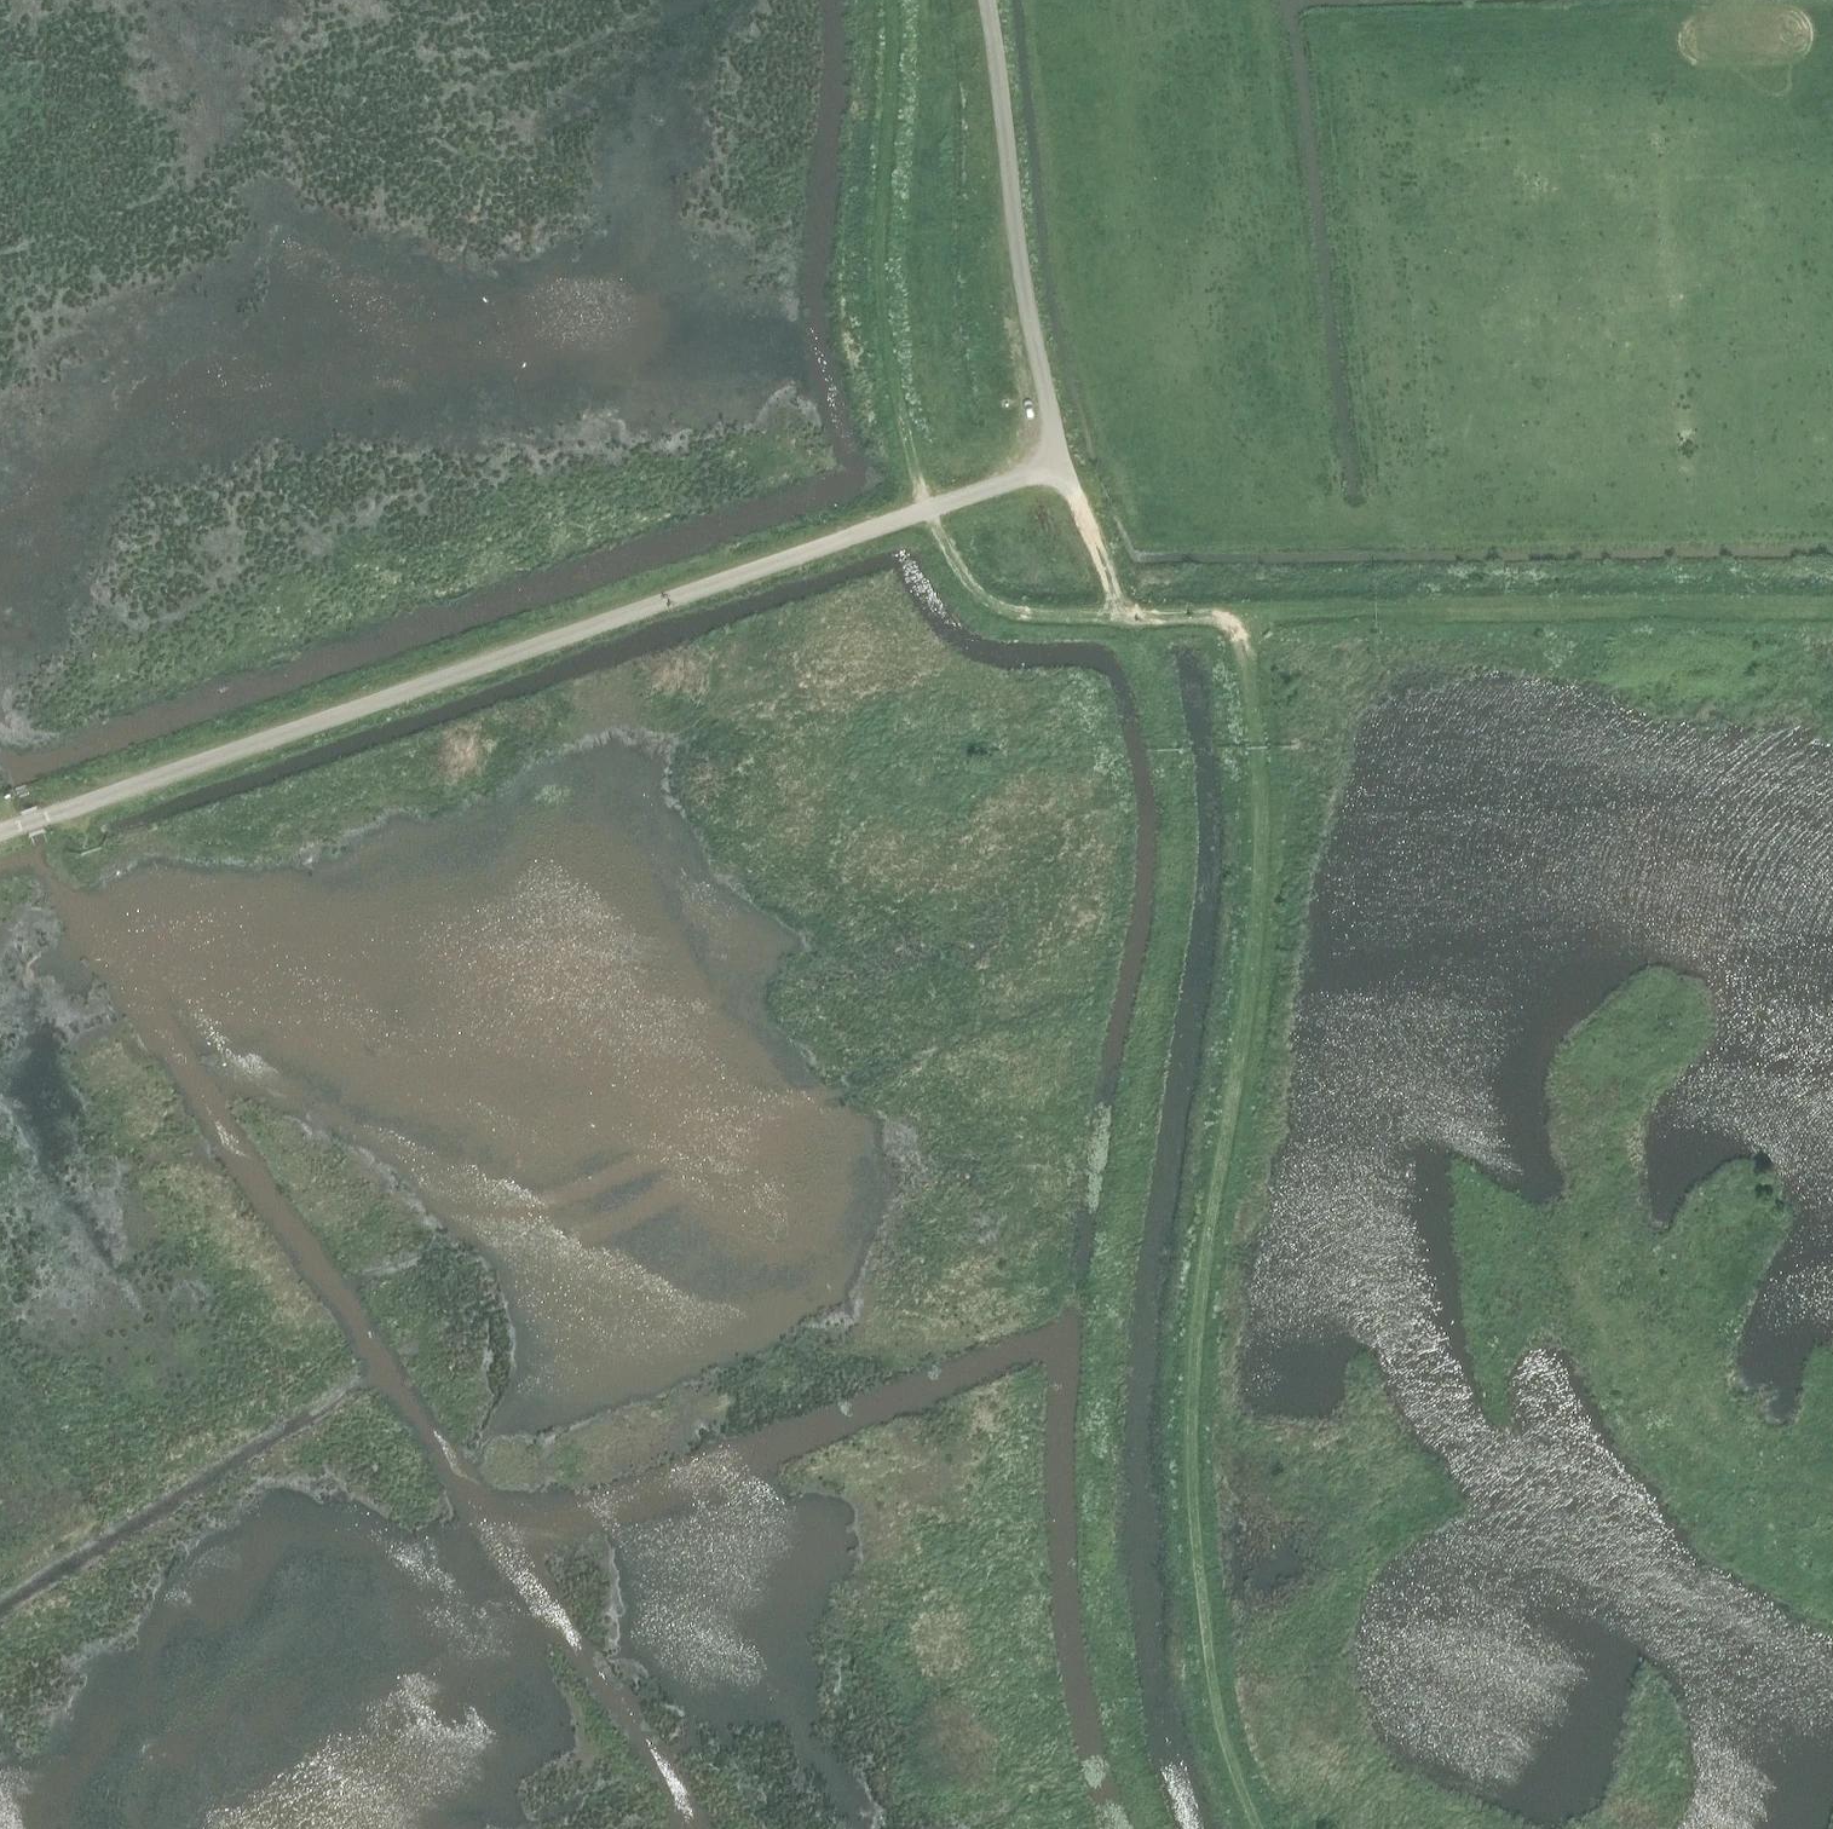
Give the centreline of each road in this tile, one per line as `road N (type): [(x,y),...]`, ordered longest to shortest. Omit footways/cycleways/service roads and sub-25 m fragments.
road 1 (unclassified): [(0,833),(1059,468),(1024,288),(988,0)]
road 2 (track): [(1260,1828),(1224,1735),(1213,1675),(1192,1420),(1206,1247),(1251,974),(1261,861),(1256,743),(1236,620),(1220,613),(1125,614)]
road 3 (track): [(891,0),(880,281),(898,406),(928,509),(959,566),(990,599),(1031,612),(1125,614)]
road 4 (track): [(1125,614),(1059,468)]

